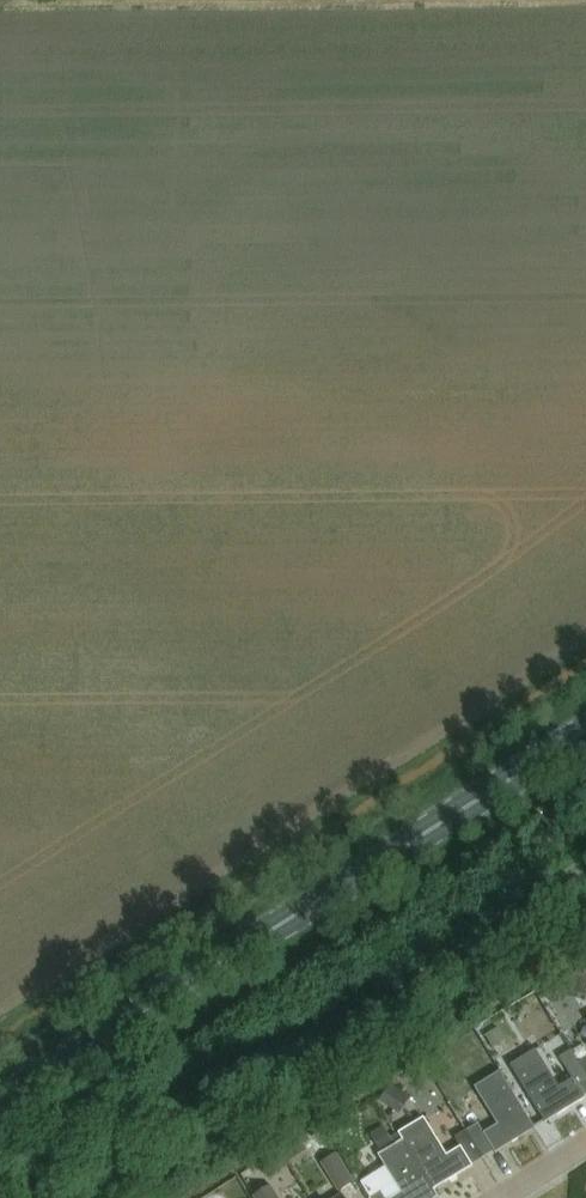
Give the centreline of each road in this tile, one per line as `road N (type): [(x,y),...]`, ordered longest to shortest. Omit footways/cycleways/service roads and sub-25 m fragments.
road 1 (primary): [(0,1100),(585,731)]

